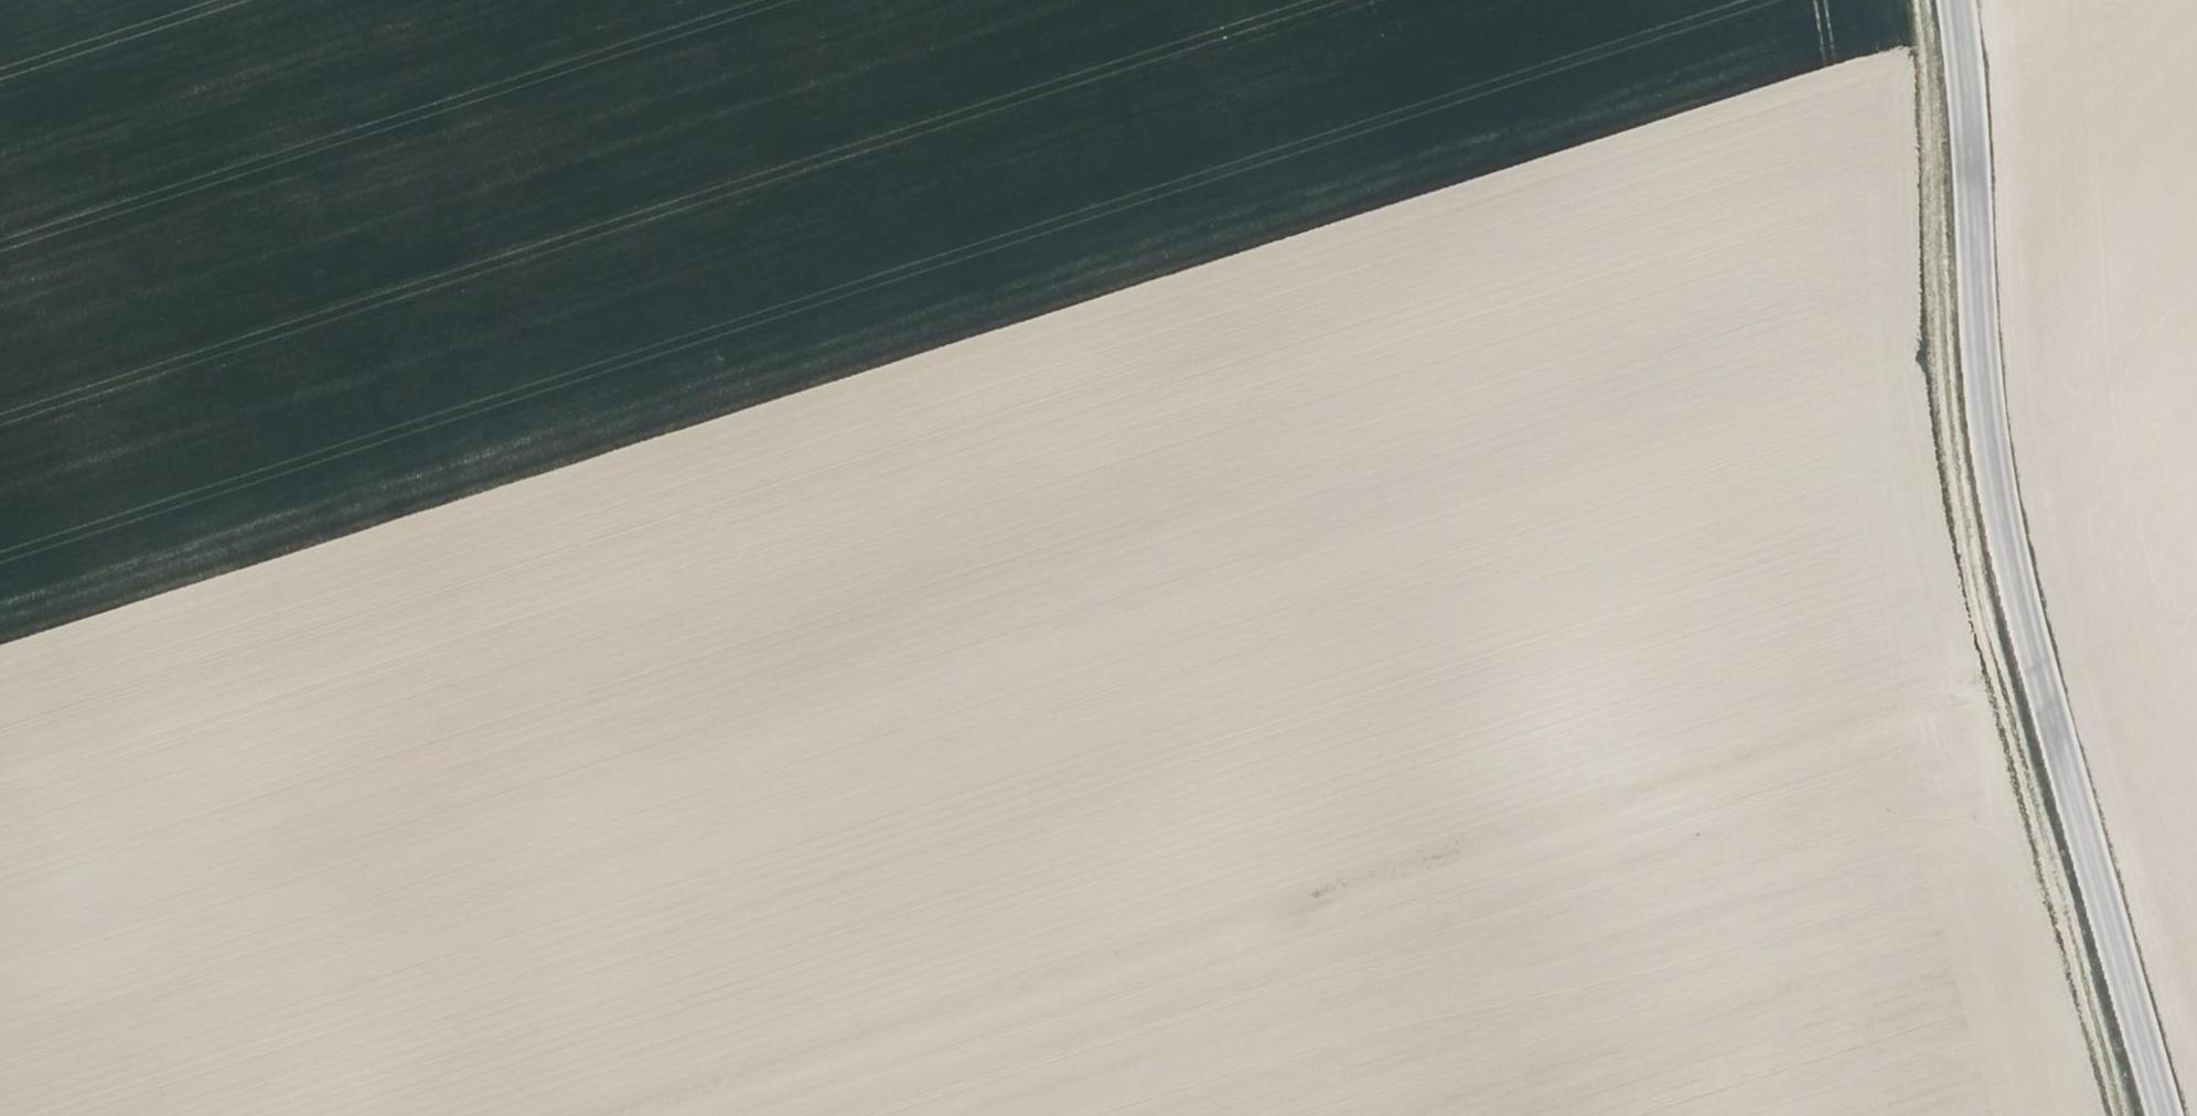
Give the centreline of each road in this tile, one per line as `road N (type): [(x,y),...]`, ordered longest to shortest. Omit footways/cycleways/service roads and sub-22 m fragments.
road 1 (unclassified): [(2163,1115),(2023,644),(1991,472),(1973,281),(1963,0)]

